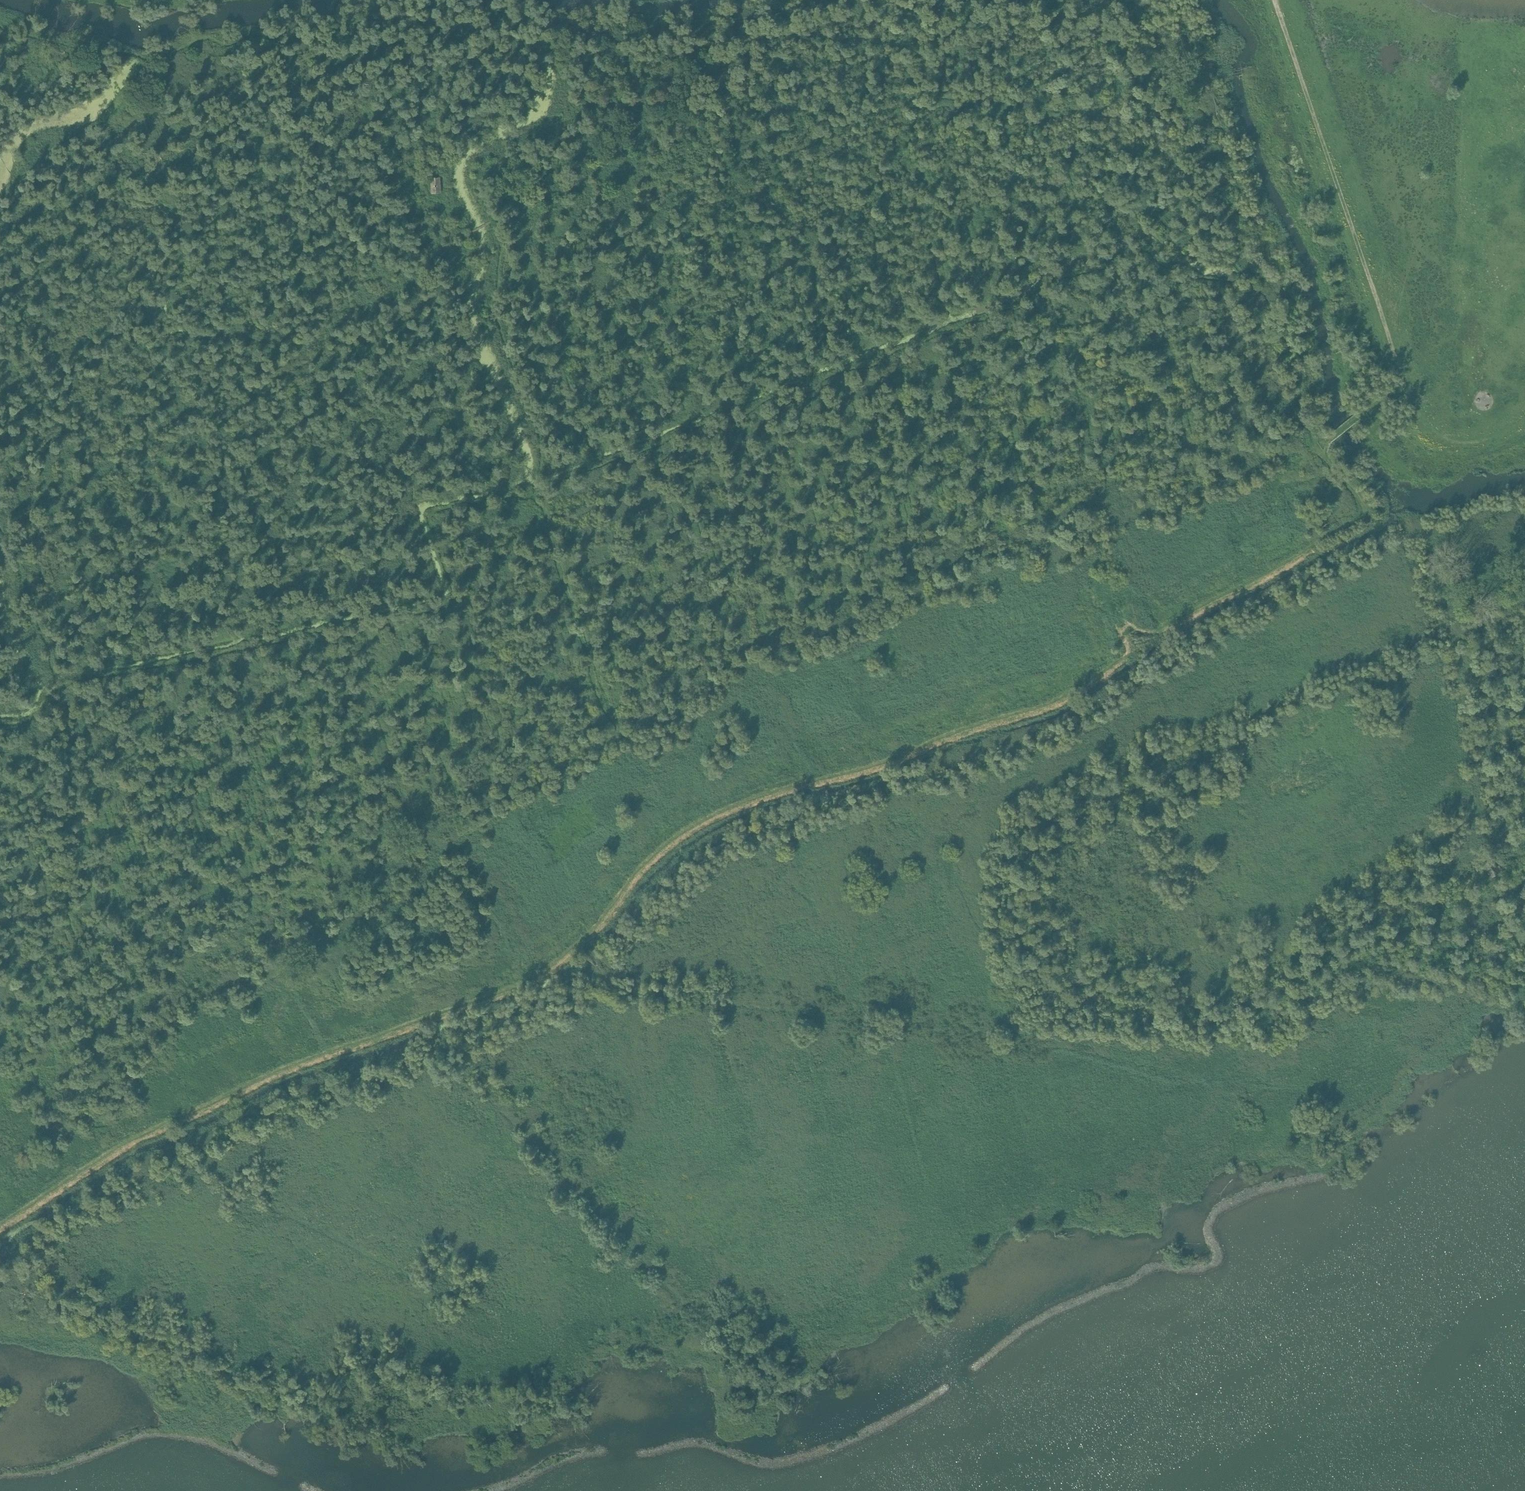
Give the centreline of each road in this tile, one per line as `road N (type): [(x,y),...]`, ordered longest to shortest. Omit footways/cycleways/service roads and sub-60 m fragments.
road 1 (track): [(1401,389),(1272,0)]

